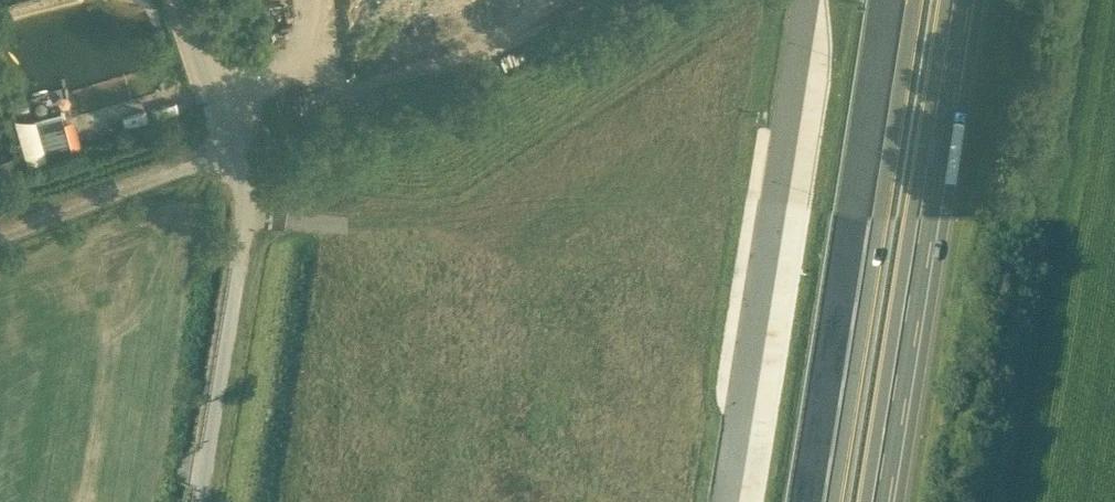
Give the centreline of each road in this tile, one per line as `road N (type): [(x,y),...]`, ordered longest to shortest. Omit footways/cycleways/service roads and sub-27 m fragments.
road 1 (motorway): [(876,501),(958,0)]
road 2 (motorway): [(901,0),(819,501)]
road 3 (unclassified): [(240,151),(239,253),(199,501)]
road 4 (unclassified): [(240,151),(0,241)]
road 5 (unclassified): [(178,0),(240,151)]

